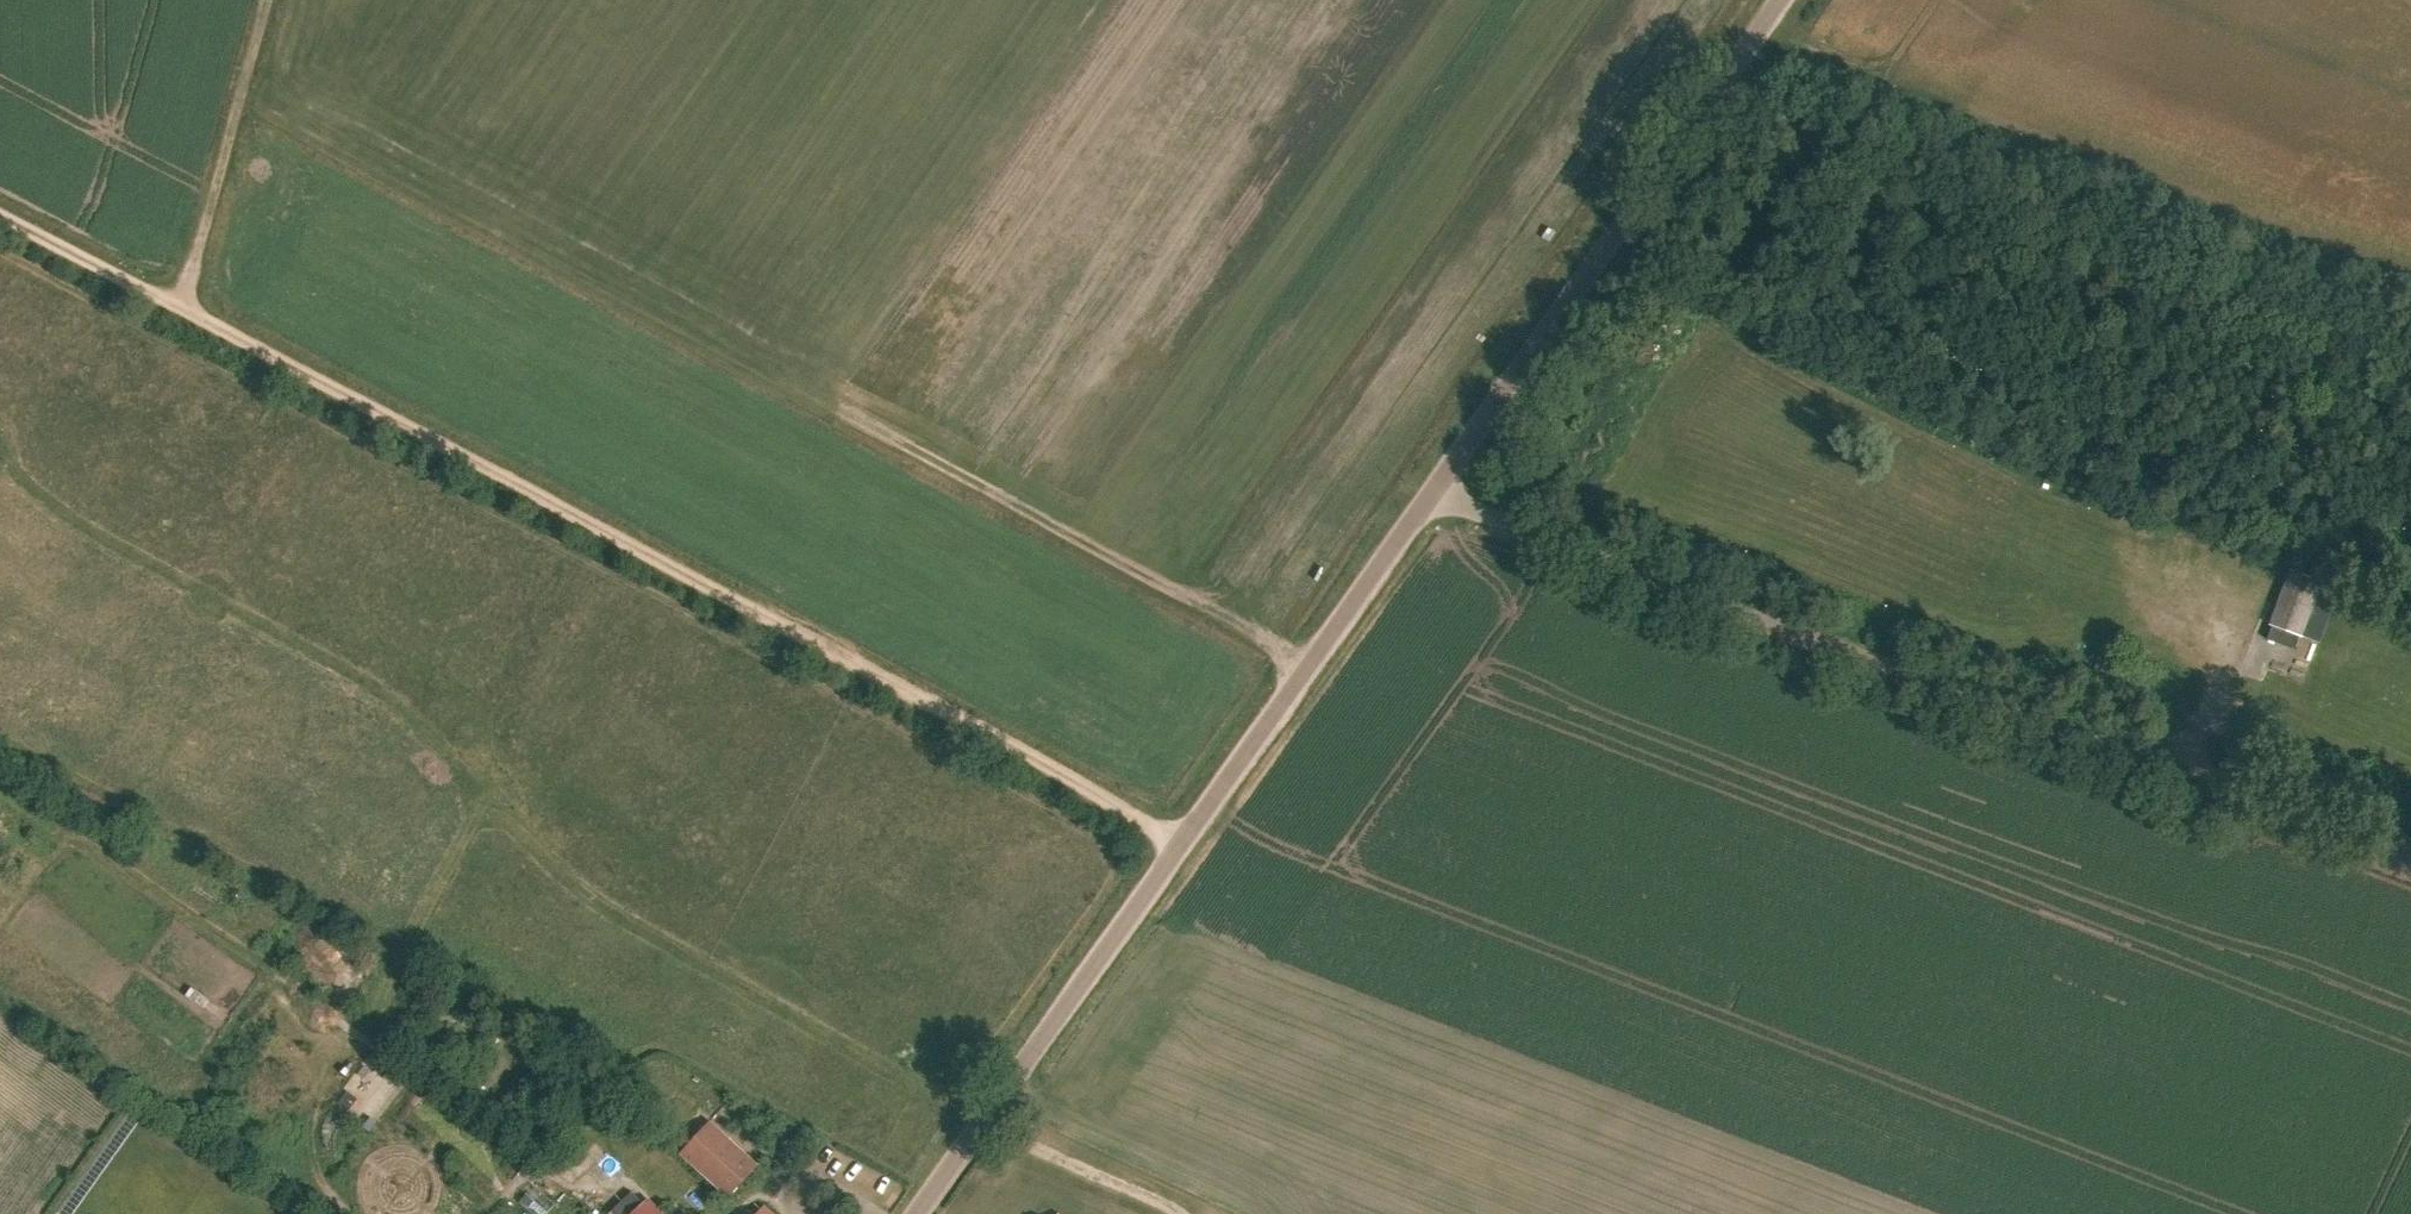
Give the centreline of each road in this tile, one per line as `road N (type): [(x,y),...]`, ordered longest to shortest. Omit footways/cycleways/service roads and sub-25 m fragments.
road 1 (track): [(180,308),(1181,842)]
road 2 (unclassified): [(2410,853),(1429,494)]
road 3 (tertiary): [(1778,0),(1429,494)]
road 4 (tertiary): [(915,1213),(1181,842)]
road 5 (tertiary): [(1429,494),(1181,842)]
road 6 (track): [(180,308),(264,0)]
road 7 (track): [(0,214),(180,308)]

